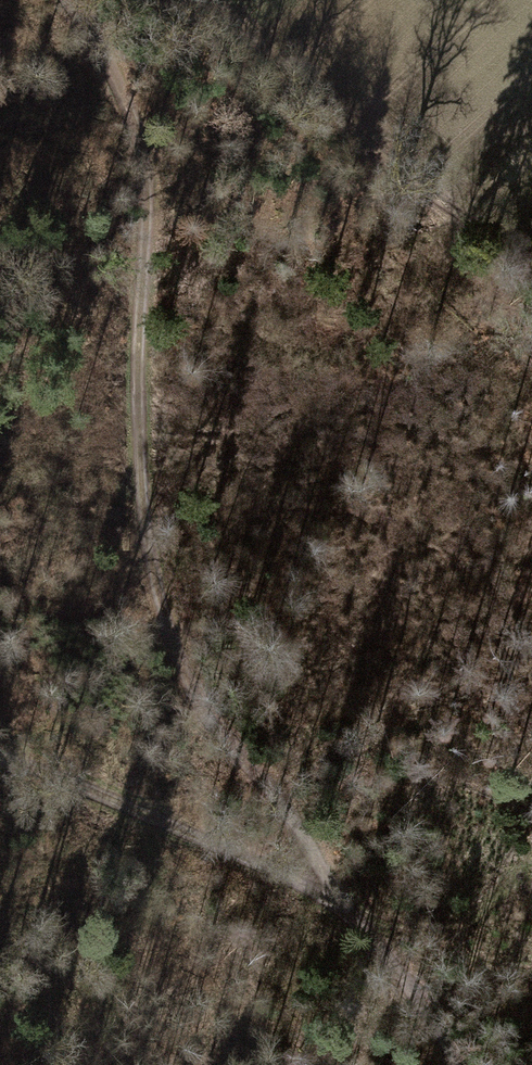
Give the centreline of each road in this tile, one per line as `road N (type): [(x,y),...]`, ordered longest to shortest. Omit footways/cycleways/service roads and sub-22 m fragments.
road 1 (track): [(71,0),(89,18),(141,132),(149,215),(137,361),(143,517),(177,650),(459,1064)]
road 2 (track): [(531,263),(168,0)]
road 3 (track): [(0,758),(118,796),(341,898)]

